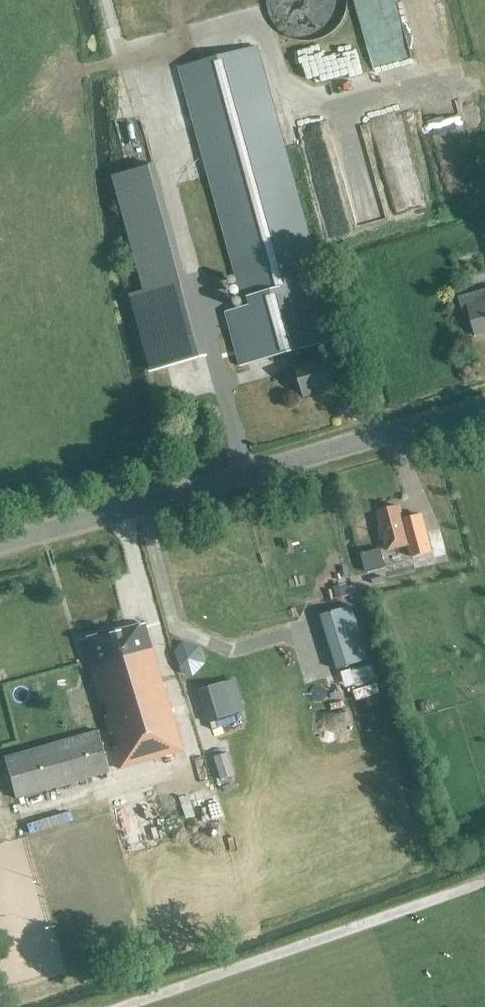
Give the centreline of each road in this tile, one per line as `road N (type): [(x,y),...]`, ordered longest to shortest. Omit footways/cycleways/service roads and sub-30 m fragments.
road 1 (tertiary): [(0,538),(484,406)]
road 2 (track): [(117,1006),(484,882)]

